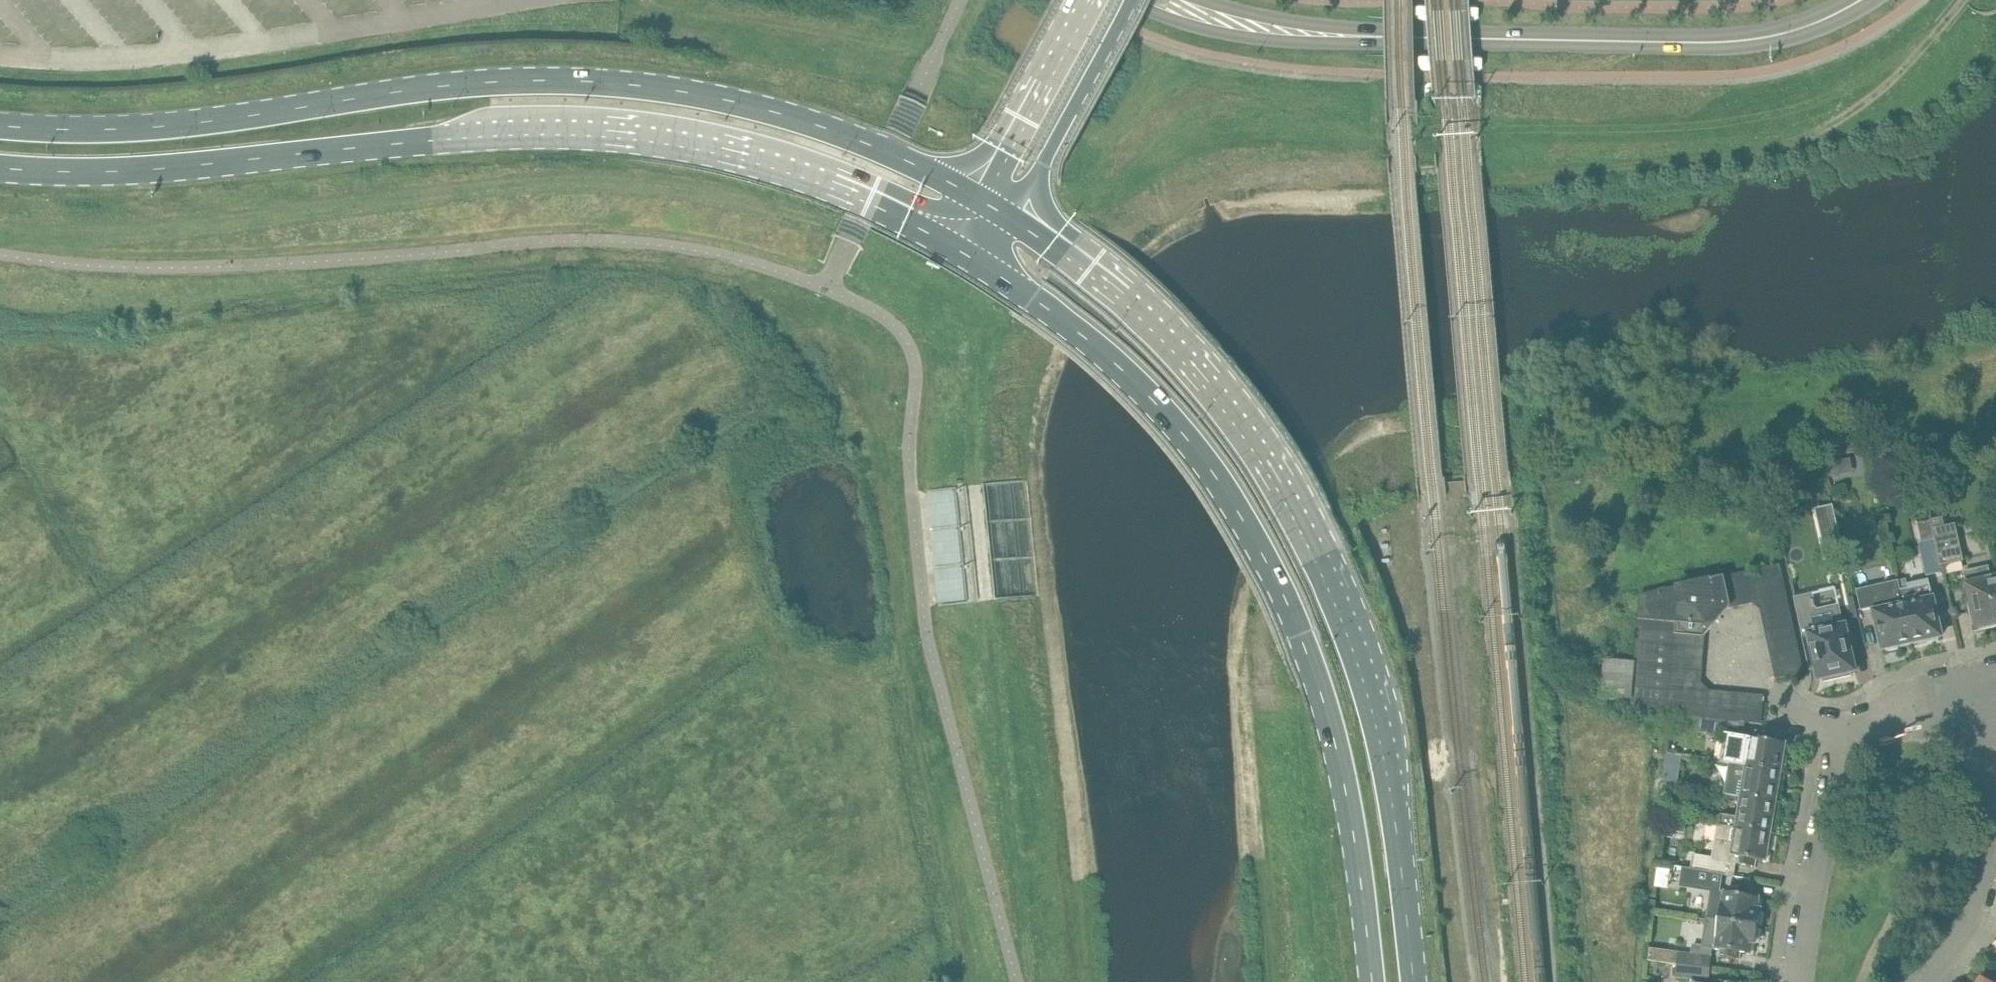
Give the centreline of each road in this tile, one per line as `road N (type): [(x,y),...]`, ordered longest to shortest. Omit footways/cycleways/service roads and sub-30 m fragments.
road 1 (primary): [(980,198),(802,118),(601,80),(487,80),(176,123),(0,125)]
road 2 (primary): [(0,168),(105,171),(432,140),(603,135),(781,170),(968,253)]
road 3 (primary): [(1414,981),(1368,692),(1297,522),(1180,360),(1087,272),(1013,218)]
road 4 (primary): [(968,253),(1116,365),(1194,448),(1254,539),(1325,708),(1351,813),(1372,981)]
road 5 (tertiary): [(1859,0),(1813,23),(1740,39),(1353,34)]
road 6 (track): [(1962,0),(1866,104),(1805,137),(1742,157),(1568,169)]
road 7 (residential): [(1988,688),(1881,717),(1848,744),(1831,794),(1798,981)]
road 8 (residential): [(1921,981),(1979,895),(1994,808),(1988,688)]
road 9 (secondary): [(1013,218),(1132,0)]
road 10 (tertiary): [(1127,0),(1245,37),(1353,34)]
road 11 (secondary): [(1086,0),(980,198)]
road 12 (tertiary): [(1353,34),(1203,0)]

